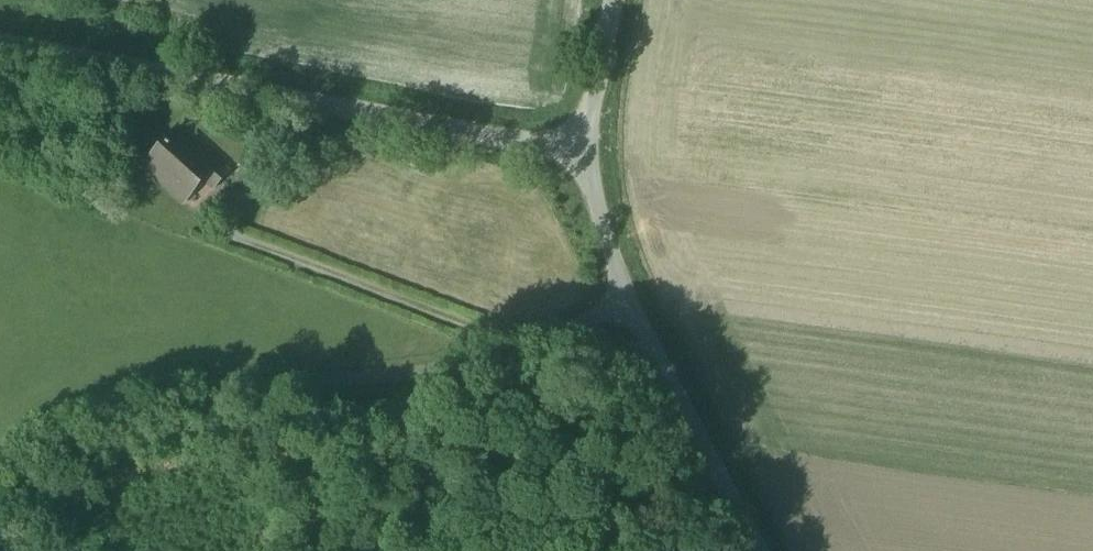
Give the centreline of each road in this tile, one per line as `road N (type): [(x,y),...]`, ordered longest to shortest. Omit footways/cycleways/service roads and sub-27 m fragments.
road 1 (unclassified): [(631,276),(572,313),(505,339),(97,406),(40,428),(0,456)]
road 2 (unclassified): [(0,33),(588,138)]
road 3 (unclassified): [(774,550),(631,276)]
road 4 (unclassified): [(631,276),(588,138)]
road 5 (unclassified): [(588,138),(617,0)]

